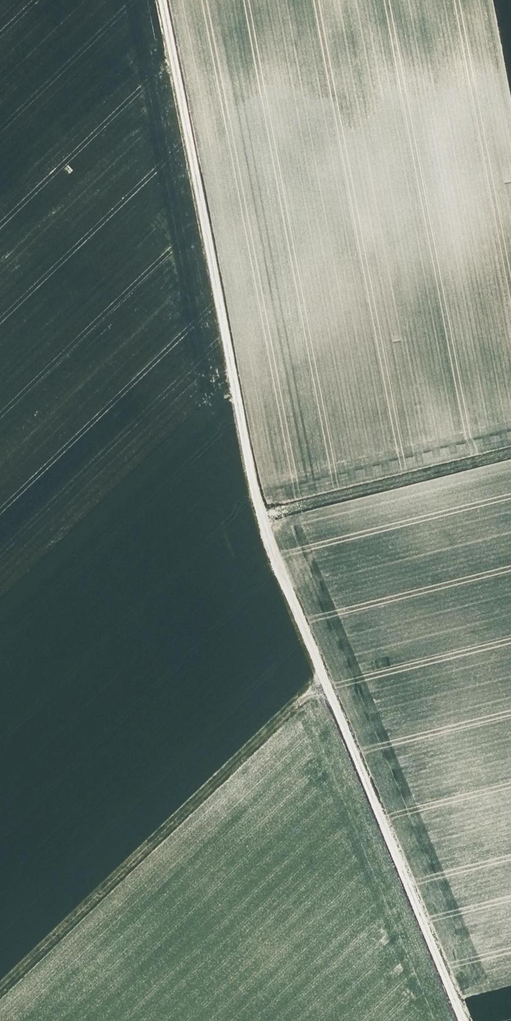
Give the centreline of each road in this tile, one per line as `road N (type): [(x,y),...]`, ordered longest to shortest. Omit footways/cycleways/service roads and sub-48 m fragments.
road 1 (track): [(463,1020),(258,525),(159,0)]
road 2 (track): [(0,988),(322,677)]
road 3 (track): [(510,458),(258,525)]

